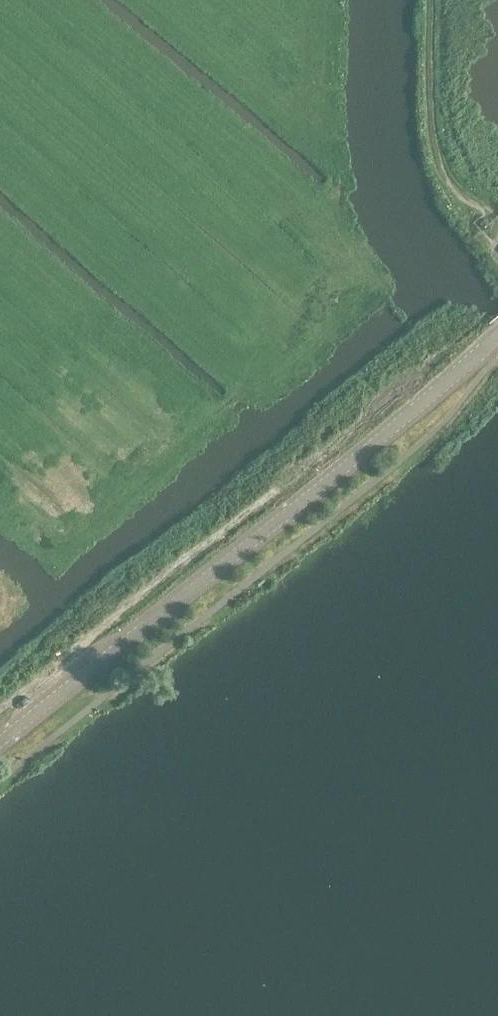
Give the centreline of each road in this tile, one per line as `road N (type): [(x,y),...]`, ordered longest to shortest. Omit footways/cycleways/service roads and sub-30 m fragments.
road 1 (tertiary): [(497,337),(0,739)]

